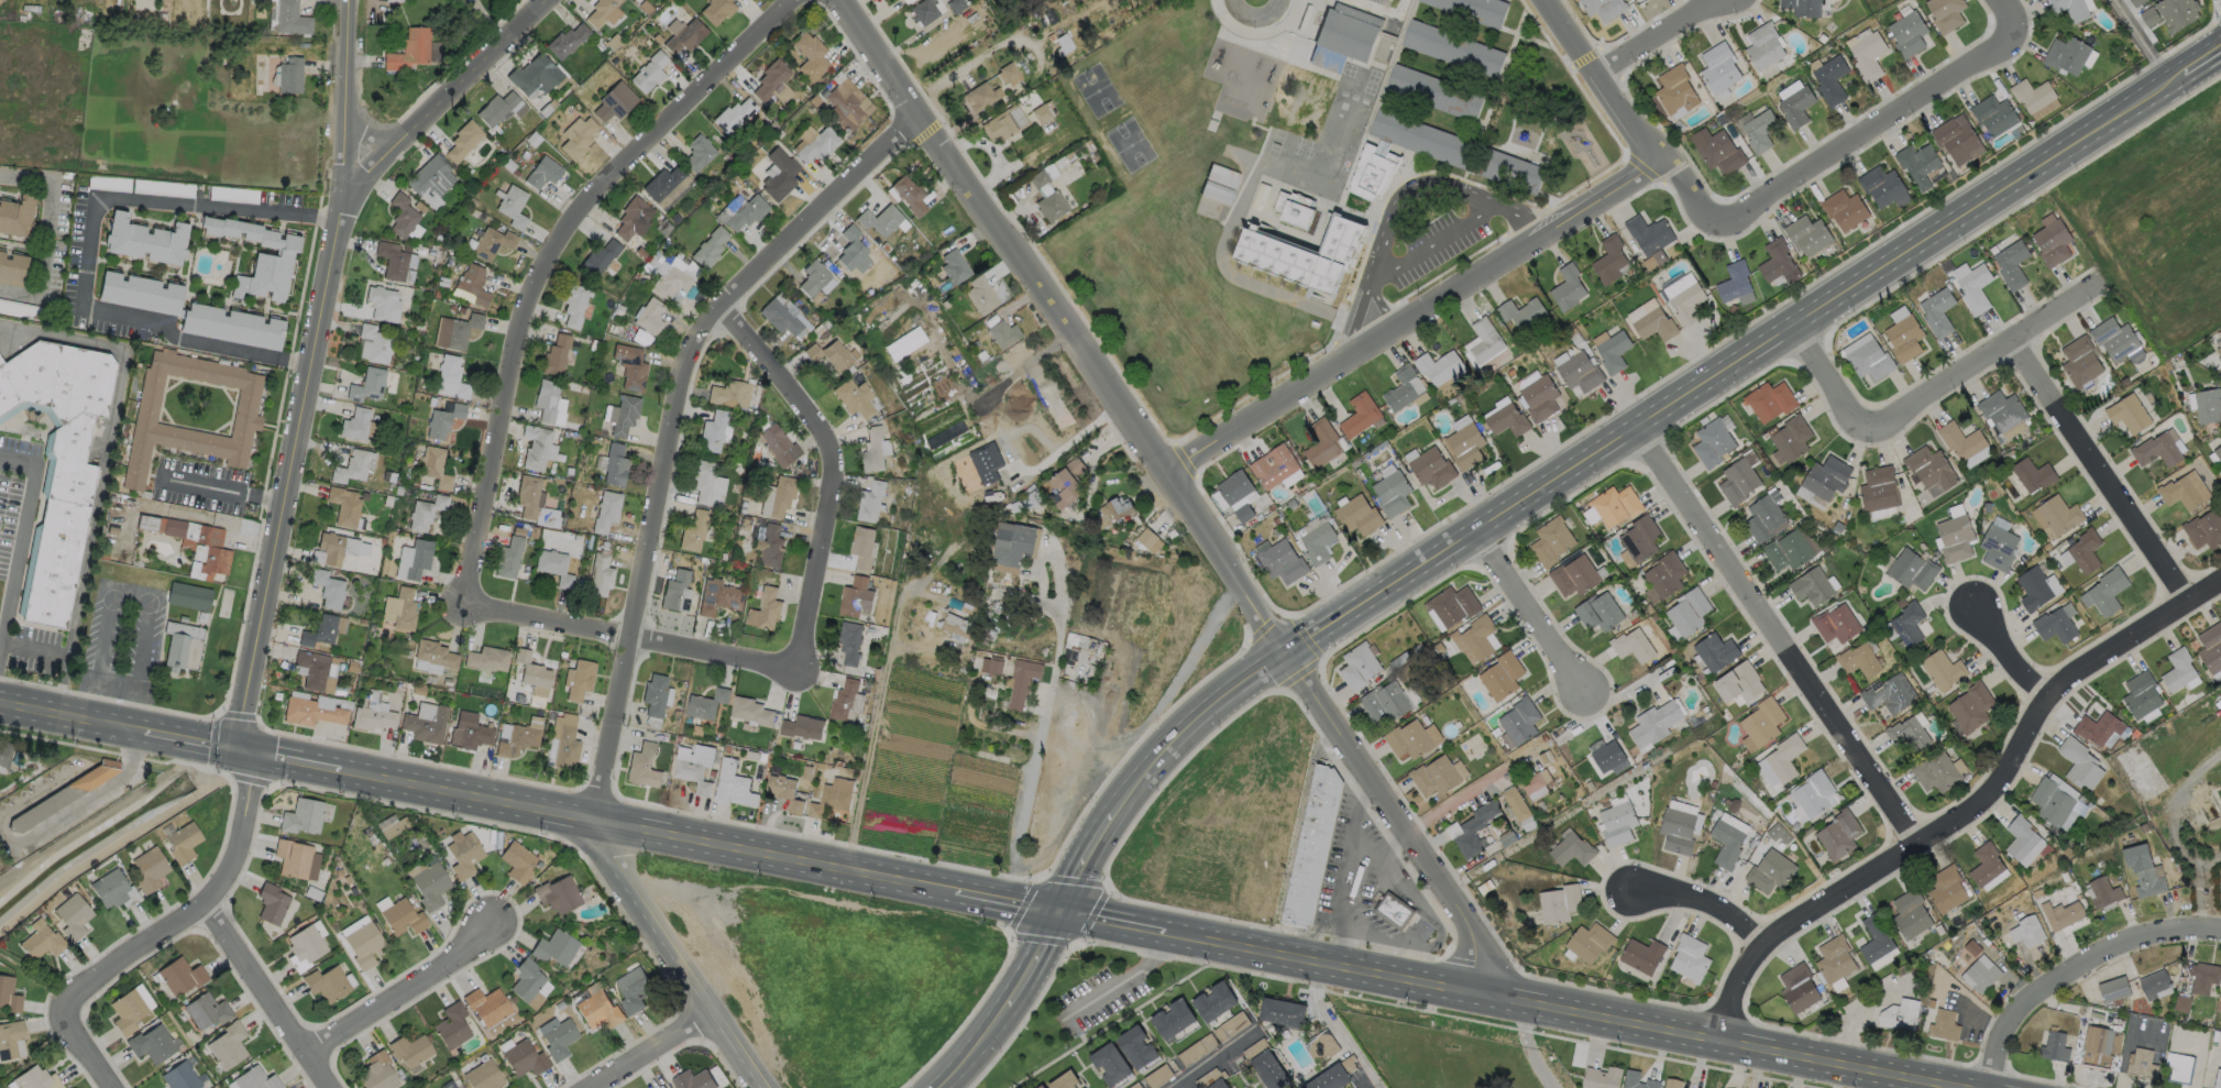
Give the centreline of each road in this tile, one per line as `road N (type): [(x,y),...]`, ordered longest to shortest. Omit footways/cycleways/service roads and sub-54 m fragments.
road 1 (secondary): [(1112,817),(1165,749),(1286,646),(2184,74)]
road 2 (residential): [(1513,997),(1412,828),(836,0)]
road 3 (secondary): [(1967,1087),(1164,932)]
road 4 (residential): [(920,119),(696,341),(595,824)]
road 5 (tertiary): [(243,747),(339,211),(344,0)]
road 6 (residential): [(789,0),(557,240),(531,289),(463,600)]
road 7 (secondary): [(954,892),(340,768)]
road 8 (residential): [(2220,571),(2058,696),(1992,802),(1764,941)]
road 9 (residential): [(1167,469),(1669,157)]
road 10 (residential): [(1635,425),(1917,848)]
road 11 (residential): [(298,215),(97,198),(83,306),(160,321),(177,339),(270,355)]
road 12 (residential): [(1669,157),(1722,226),(2016,30)]
road 13 (residential): [(722,311),(839,439),(791,674)]
road 14 (residential): [(63,1007),(210,914),(239,845),(248,788),(243,747)]
road 15 (residential): [(791,674),(463,600)]
road 16 (residential): [(767,1087),(595,824)]
road 17 (residential): [(2025,336),(2184,595)]
road 18 (residential): [(1992,1087),(2023,1005),(2089,964),(2162,933),(2220,933)]
road 19 (tertiary): [(555,0),(339,211)]
road 20 (residential): [(1873,432),(2093,285)]
road 21 (residential): [(311,1057),(507,922)]
road 22 (residential): [(332,1087),(210,914)]
road 23 (residential): [(1475,529),(1585,702)]
road 24 (residential): [(1542,0),(1619,113),(1669,157)]
road 25 (secondary): [(144,729),(0,702)]
road 26 (residential): [(711,1011),(590,1087)]
road 27 (residential): [(1764,941),(1691,897),(1634,892)]
road 28 (residential): [(1596,77),(1715,0)]
road 29 (residential): [(1801,318),(1873,432)]
road 30 (residential): [(2058,696),(1979,595)]

